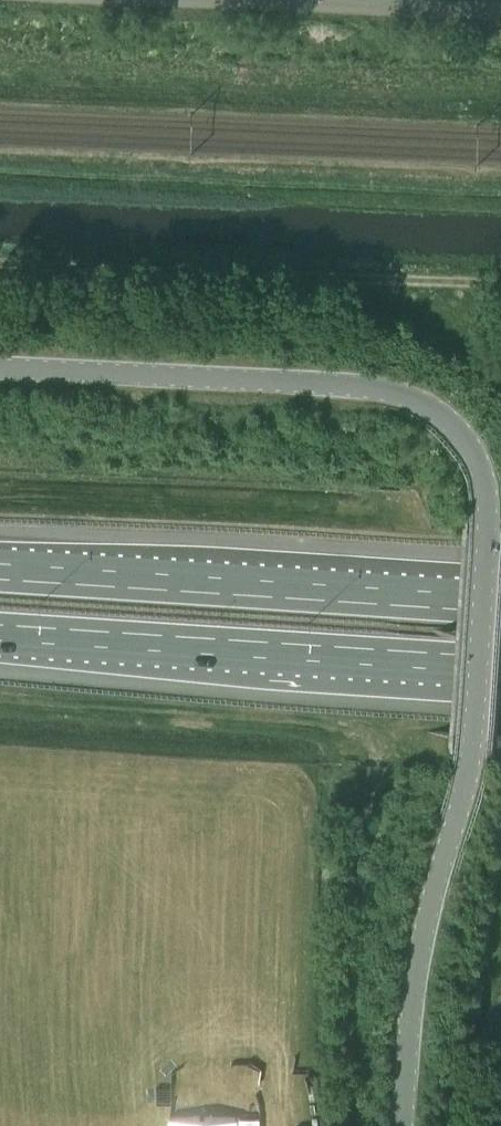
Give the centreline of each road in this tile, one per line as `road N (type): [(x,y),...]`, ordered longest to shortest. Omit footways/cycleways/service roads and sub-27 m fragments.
road 1 (unclassified): [(404,1125),(416,977),(470,765),(486,520),(472,456),(437,415),(376,390),(0,369)]
road 2 (motorway): [(0,634),(500,668)]
road 3 (motorway): [(500,603),(0,570)]
road 4 (track): [(500,287),(0,259)]
road 5 (track): [(500,195),(0,175)]
road 6 (unclassified): [(500,11),(215,0)]

